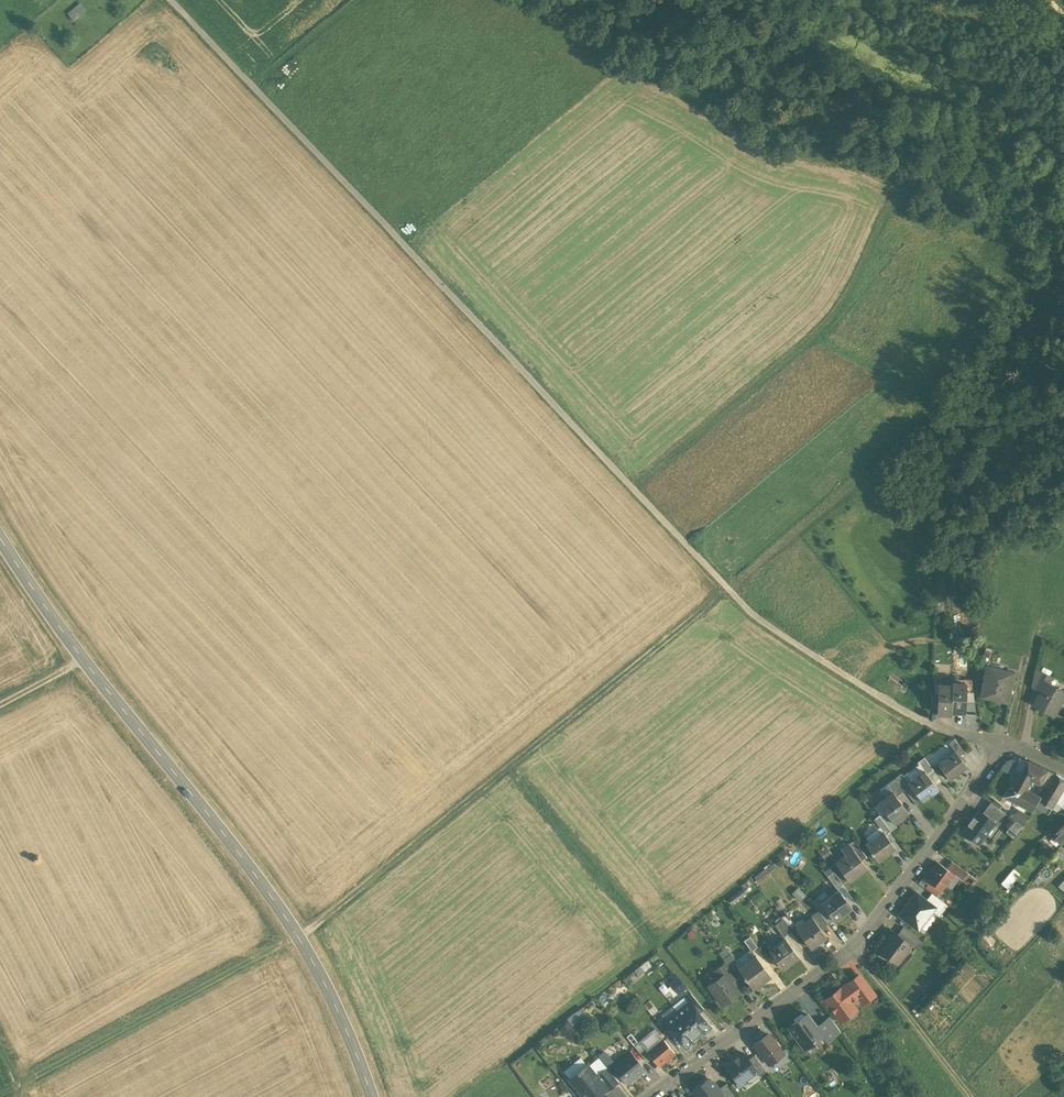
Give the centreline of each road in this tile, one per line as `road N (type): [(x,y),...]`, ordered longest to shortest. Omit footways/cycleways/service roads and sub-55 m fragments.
road 1 (track): [(1006,745),(934,726),(751,614),(253,85)]
road 2 (track): [(516,0),(589,30),(627,63),(794,157),(853,155),(893,167),(902,179),(863,267),(815,339),(634,487)]
road 3 (secondary): [(372,1096),(300,940),(83,660),(0,538)]
road 4 (track): [(300,940),(728,591)]
road 5 (residential): [(654,1096),(851,947),(1006,745)]
road 6 (track): [(815,339),(947,409),(728,591)]
road 7 (track): [(18,1088),(298,937)]
road 8 (track): [(512,768),(705,1003)]
road 9 (track): [(831,0),(994,95),(1063,149)]
road 10 (track): [(851,947),(971,1096)]
road 11 (track): [(253,85),(360,0)]

